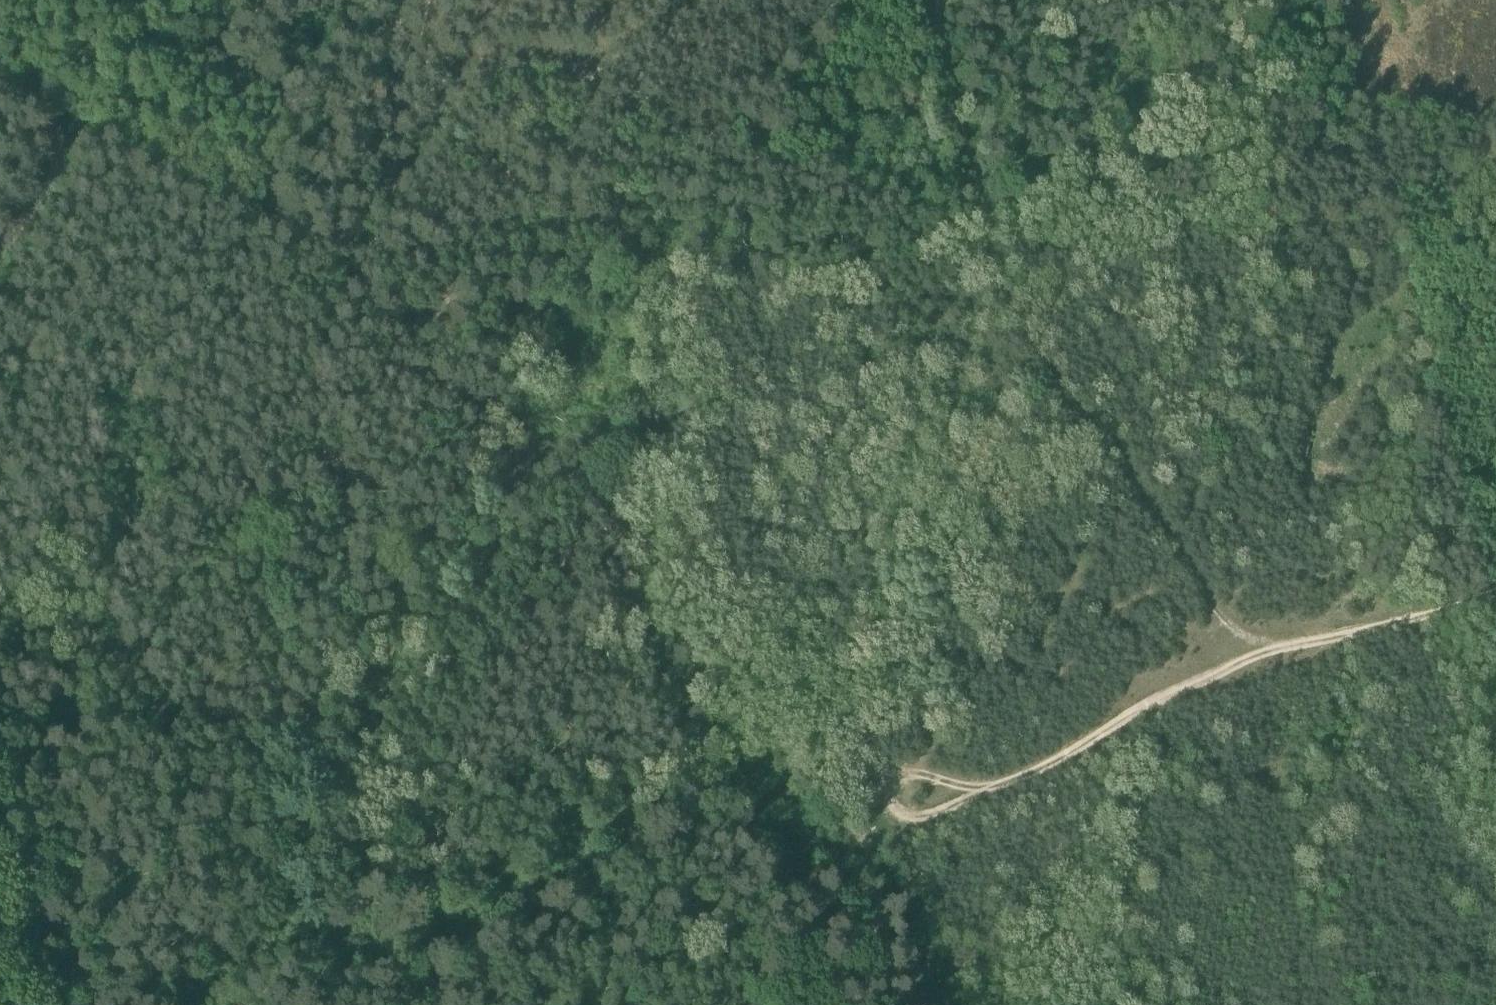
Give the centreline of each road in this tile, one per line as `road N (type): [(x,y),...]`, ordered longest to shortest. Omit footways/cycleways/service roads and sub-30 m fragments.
road 1 (track): [(54,126),(299,245)]
road 2 (track): [(1276,654),(1495,599)]
road 3 (track): [(0,260),(60,159),(64,136),(0,97)]

